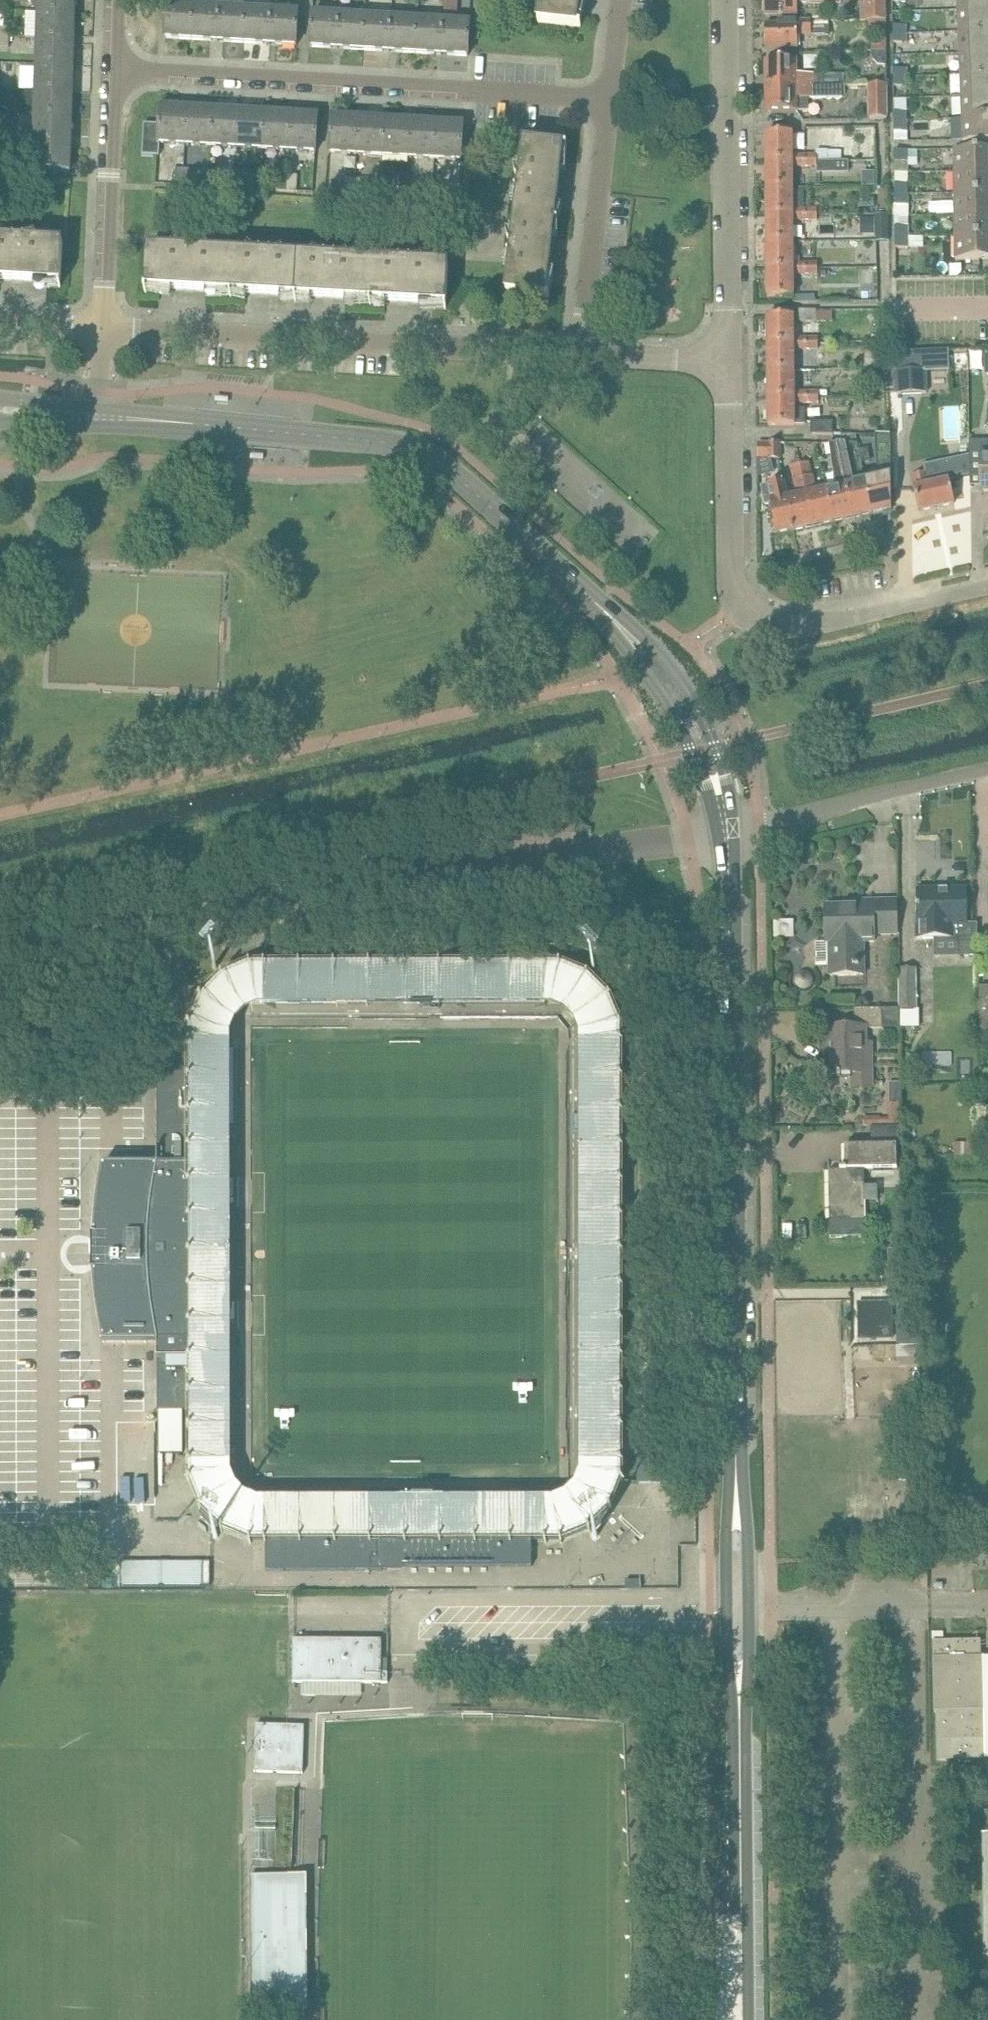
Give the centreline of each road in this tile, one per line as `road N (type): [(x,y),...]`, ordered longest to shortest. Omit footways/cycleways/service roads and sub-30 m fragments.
road 1 (unclassified): [(0,969),(383,883),(727,833)]
road 2 (tertiary): [(735,1478),(727,833)]
road 3 (tertiary): [(594,598),(419,450),(145,418)]
road 4 (residential): [(609,98),(113,69)]
road 5 (residential): [(578,355),(102,328)]
road 6 (residential): [(729,362),(727,0)]
road 7 (residential): [(731,565),(739,599),(777,626),(987,585)]
road 8 (tertiary): [(740,2019),(739,1725)]
road 9 (tertiary): [(727,833),(727,779),(696,702),(642,635),(594,598)]
road 10 (tertiary): [(594,598),(654,683),(727,833)]
road 11 (residential): [(727,833),(987,770)]
road 12 (residential): [(102,328),(113,69)]
road 13 (residential): [(578,355),(609,98)]
road 14 (tertiary): [(739,1725),(749,1659),(749,1533),(735,1478)]
road 15 (tertiary): [(735,1478),(725,1532),(726,1658),(739,1725)]
road 16 (residential): [(731,565),(729,362)]
road 17 (residential): [(729,362),(578,355)]

